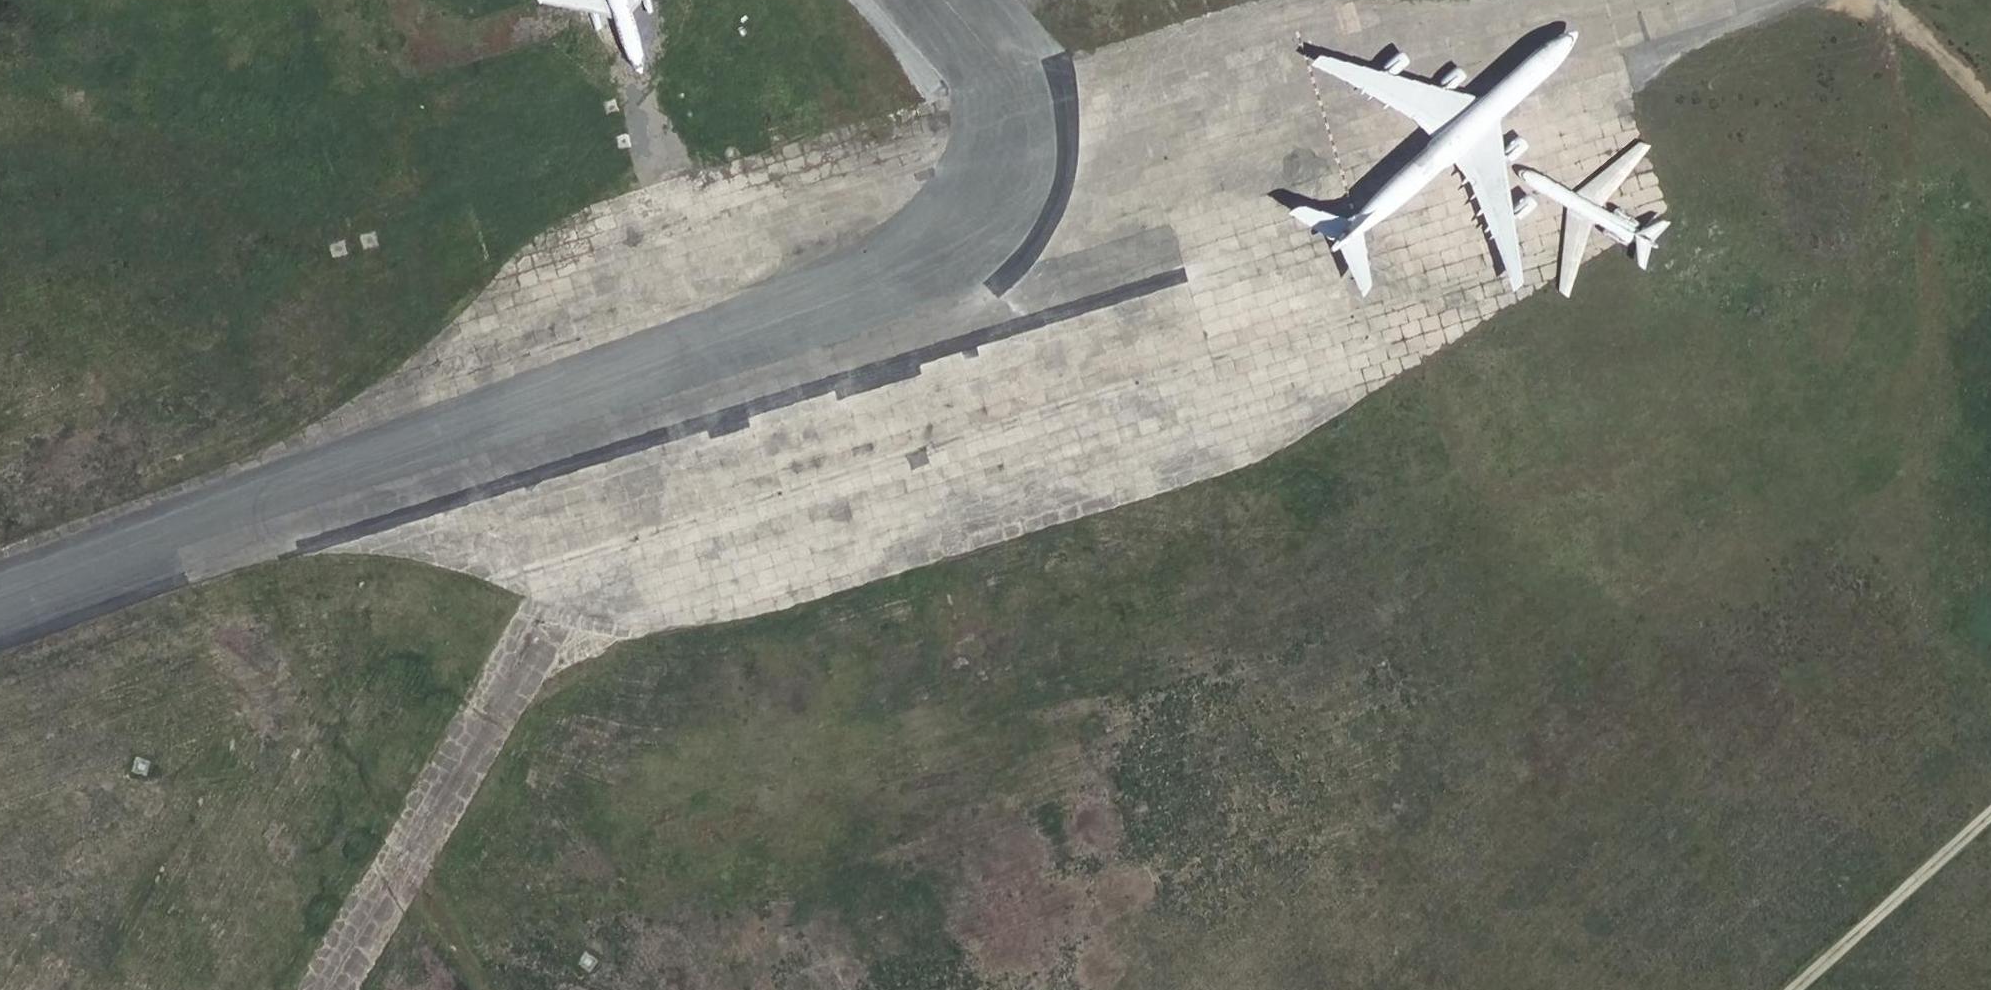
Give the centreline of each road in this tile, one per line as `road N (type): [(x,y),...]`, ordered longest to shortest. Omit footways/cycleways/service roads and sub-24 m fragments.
road 1 (track): [(232,545),(395,823)]
road 2 (track): [(432,876),(489,989)]

